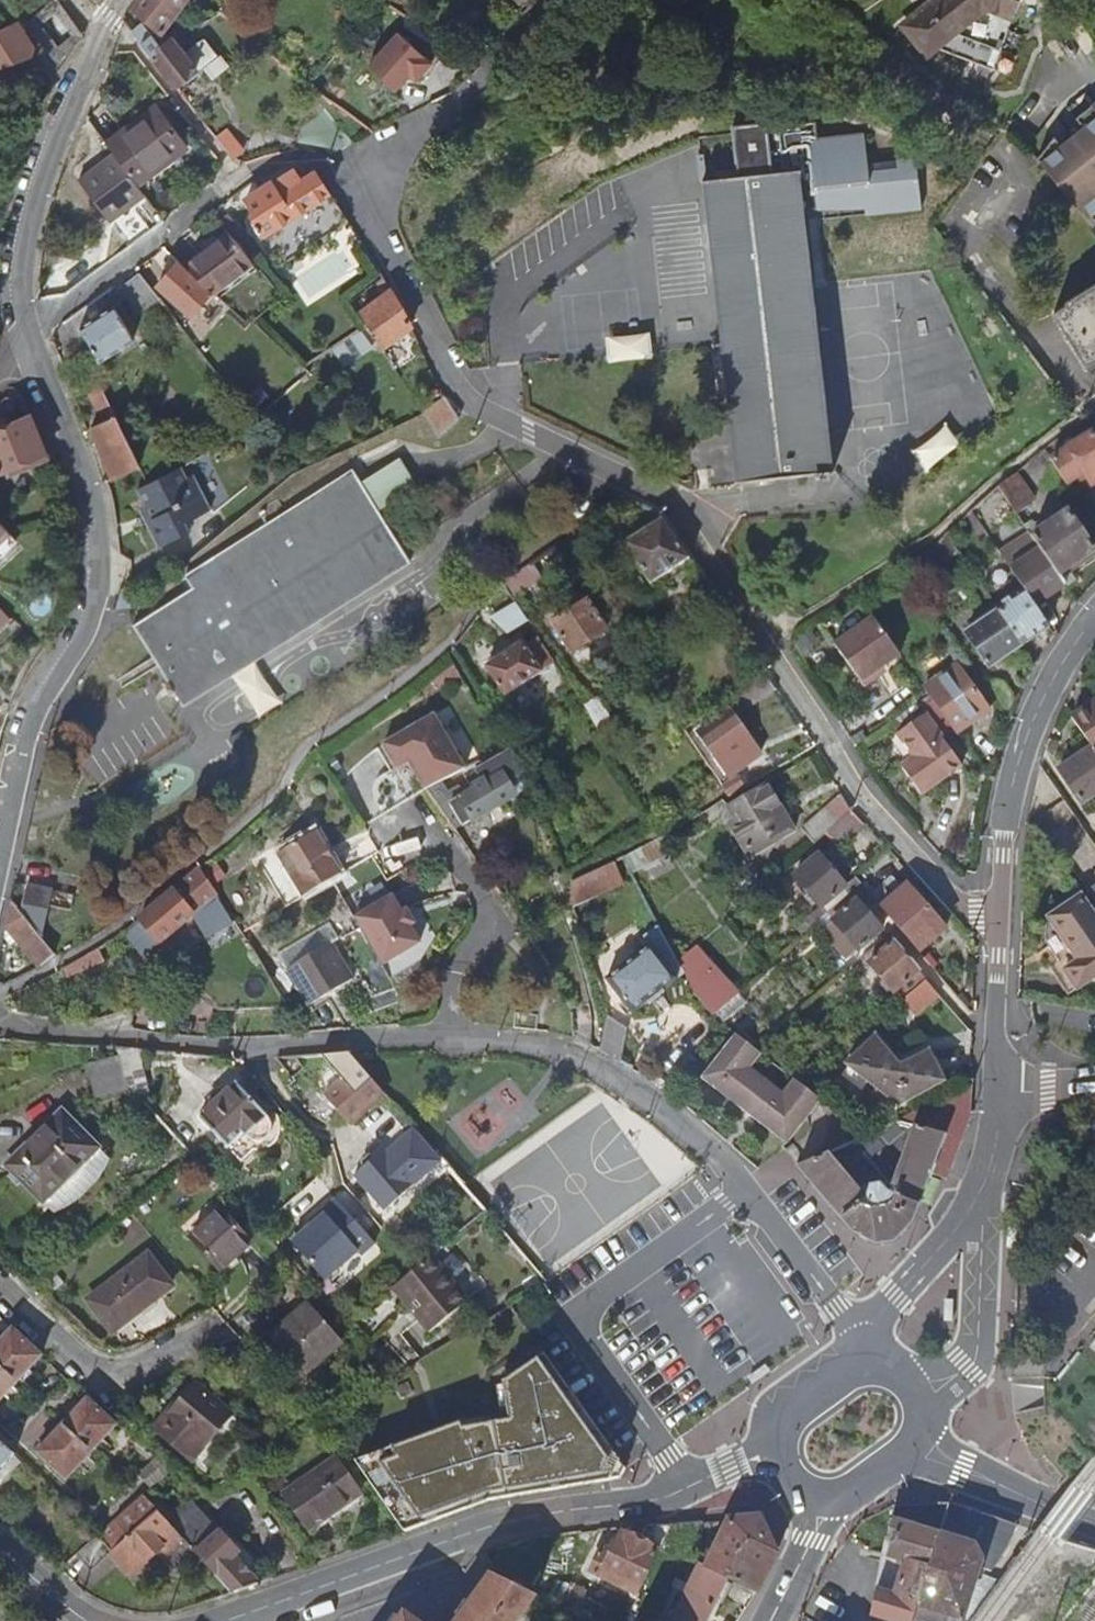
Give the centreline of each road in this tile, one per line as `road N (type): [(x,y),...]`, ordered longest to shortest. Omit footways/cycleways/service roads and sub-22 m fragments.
road 1 (residential): [(998,938),(858,794),(667,504),(480,410),(451,379),(363,189),(326,165)]
road 2 (residential): [(750,1189),(645,1097),(586,1062),(538,1045),(453,1039),(247,1049),(0,1025)]
road 3 (residential): [(781,1439),(662,1497),(531,1514),(229,1620)]
road 4 (residential): [(0,839),(24,740),(94,606),(95,547),(81,473),(27,338)]
road 5 (residential): [(864,1334),(984,1184),(999,1131),(998,938)]
road 6 (residential): [(27,338),(19,275),(36,193),(124,0)]
road 7 (residential): [(998,938),(1013,785),(1033,720),(1094,618)]
road 8 (residential): [(0,1287),(103,1369),(139,1363),(219,1324)]
road 9 (residential): [(750,1189),(864,1334)]
road 10 (tertiary): [(957,1471),(1094,1523)]
road 11 (tertiary): [(923,1430),(924,1411),(895,1360),(869,1351),(851,1357)]

